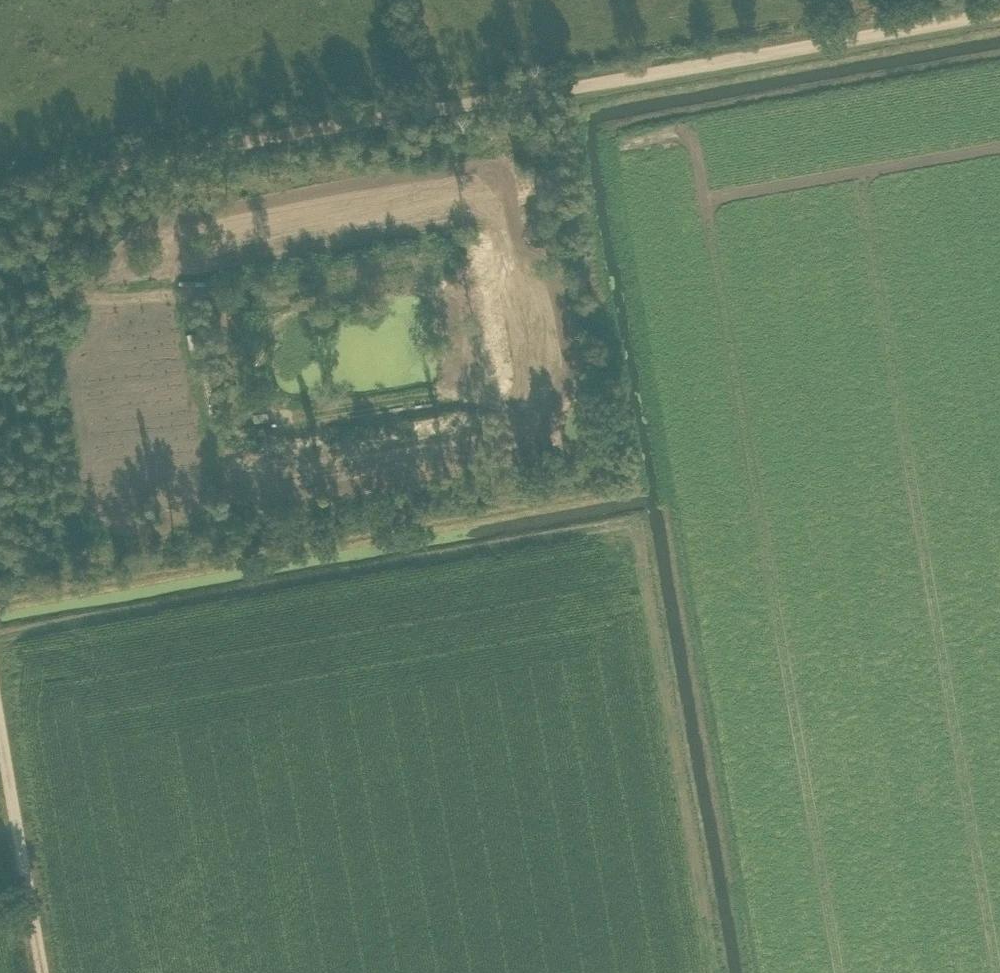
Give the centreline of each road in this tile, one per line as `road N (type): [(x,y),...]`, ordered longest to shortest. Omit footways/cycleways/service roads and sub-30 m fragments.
road 1 (track): [(999,12),(411,107),(0,186)]
road 2 (track): [(43,972),(0,728)]

